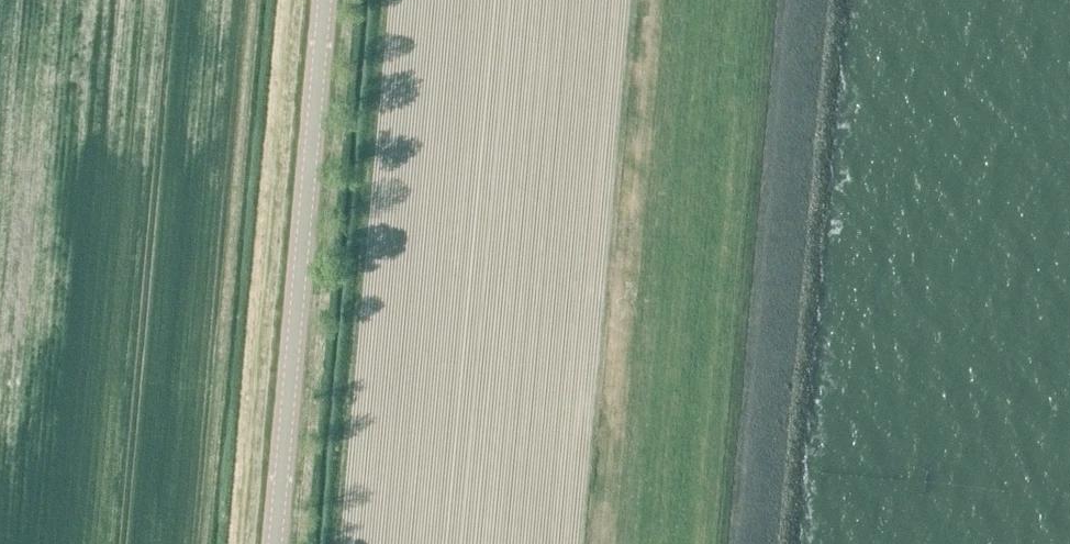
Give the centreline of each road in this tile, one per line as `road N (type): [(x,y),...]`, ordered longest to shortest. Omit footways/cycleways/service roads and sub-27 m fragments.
road 1 (tertiary): [(276,543),(325,0)]

